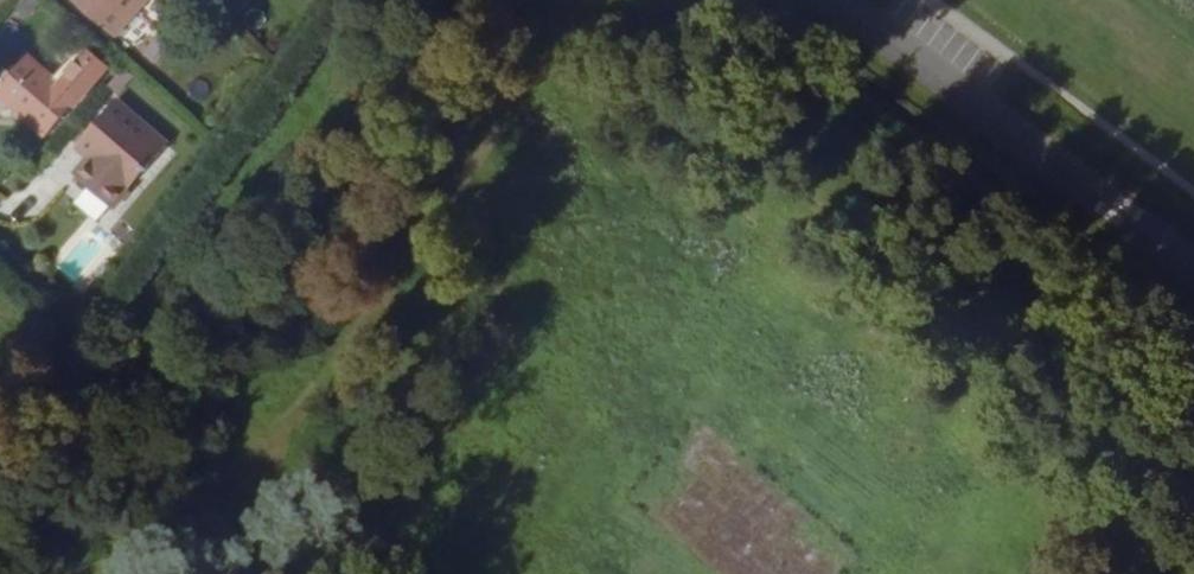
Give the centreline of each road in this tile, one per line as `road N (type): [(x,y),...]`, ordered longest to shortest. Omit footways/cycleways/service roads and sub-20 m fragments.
road 1 (residential): [(839,0),(1193,263)]

